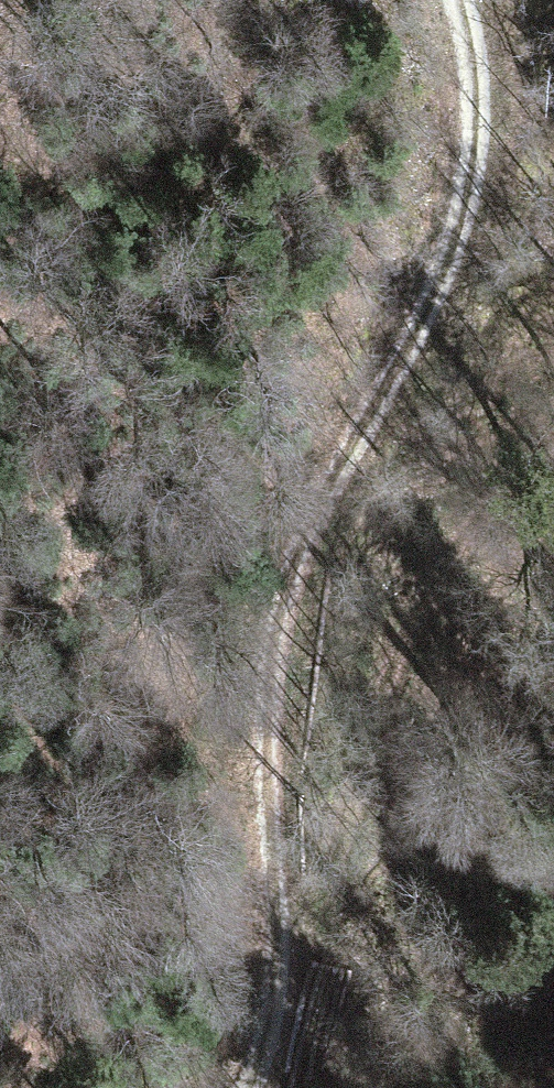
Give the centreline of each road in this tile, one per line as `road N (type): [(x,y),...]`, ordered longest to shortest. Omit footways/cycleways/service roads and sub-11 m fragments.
road 1 (track): [(461,0),(477,101),(471,182),(446,257),(303,548),(278,628),(268,856),(280,988),(251,1087)]
road 2 (track): [(280,988),(485,489),(553,428)]

